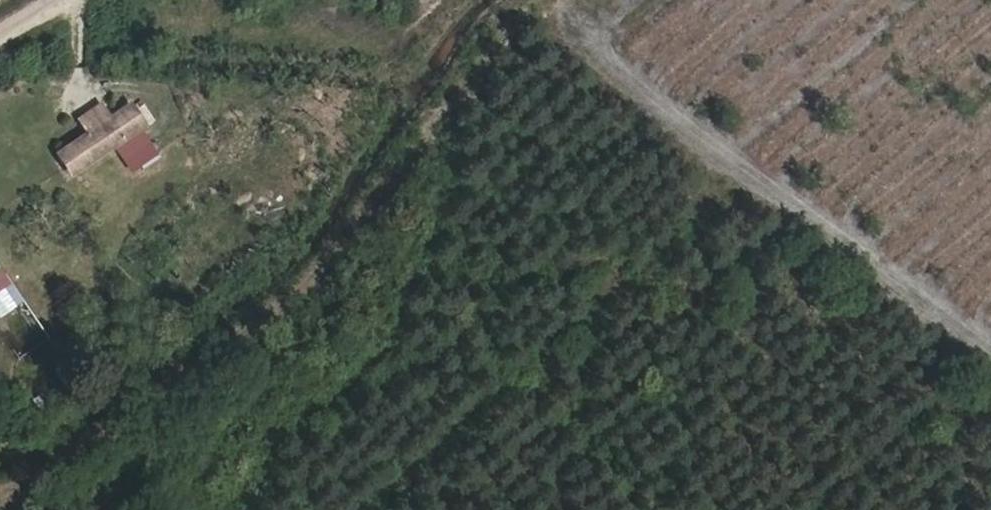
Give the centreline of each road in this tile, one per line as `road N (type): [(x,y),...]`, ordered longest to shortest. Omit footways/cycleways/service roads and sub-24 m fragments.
road 1 (track): [(572,0),(516,28),(463,74),(331,256),(269,312),(0,491)]
road 2 (track): [(585,0),(632,74),(990,347)]
road 3 (track): [(179,509),(285,298)]

